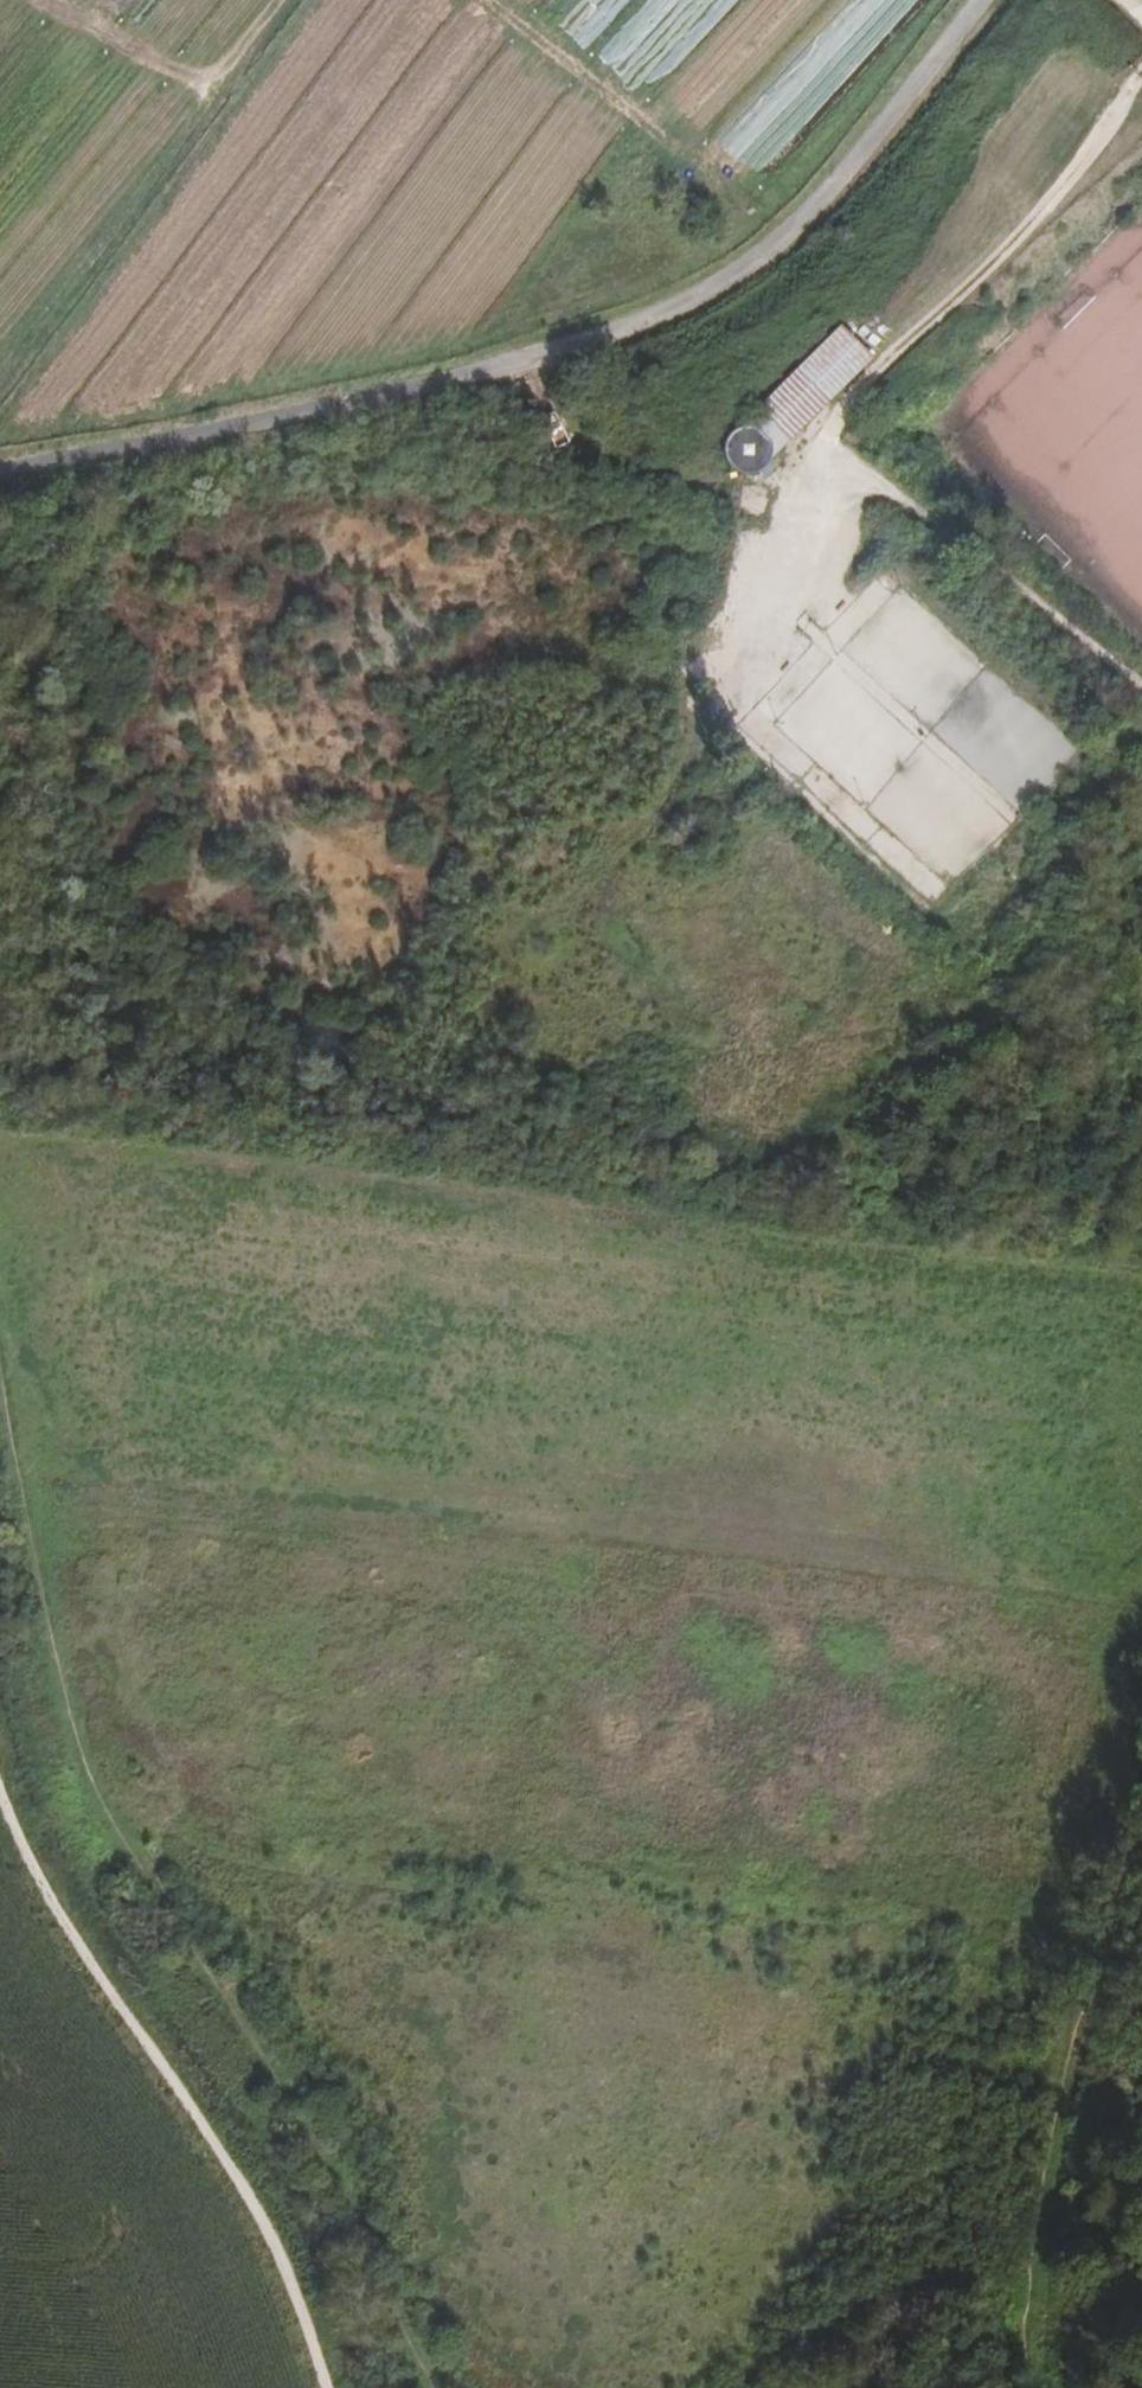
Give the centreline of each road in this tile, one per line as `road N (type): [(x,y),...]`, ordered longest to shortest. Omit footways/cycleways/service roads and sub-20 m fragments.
road 1 (unclassified): [(988,0),(899,111),(757,261),(670,312),(467,373)]
road 2 (track): [(323,2387),(247,2194),(62,1935),(0,1815)]

